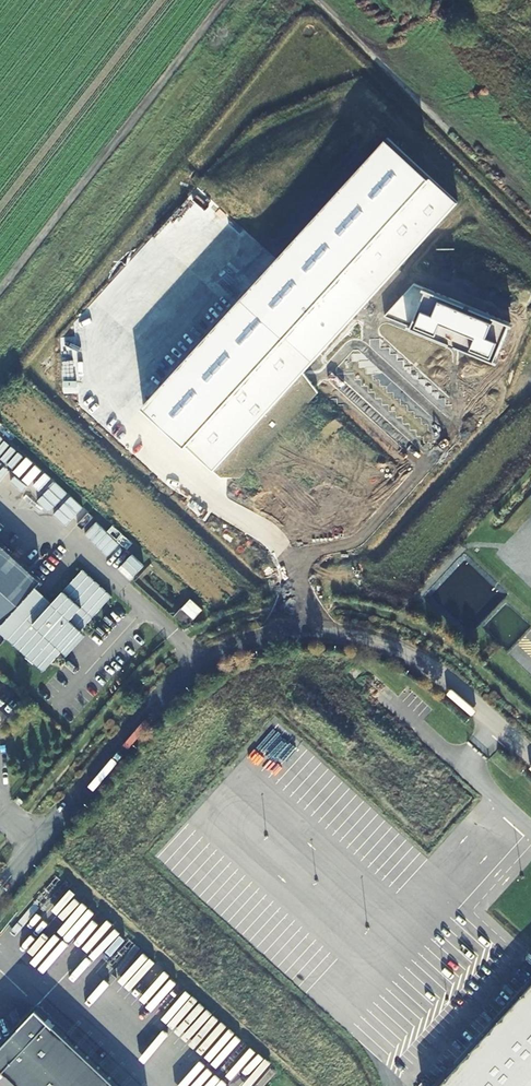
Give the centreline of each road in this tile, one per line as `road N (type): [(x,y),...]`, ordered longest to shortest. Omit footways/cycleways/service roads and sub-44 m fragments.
road 1 (residential): [(0,889),(149,712),(206,662),(252,643),(335,635),(368,645),(440,677),(530,760)]
road 2 (track): [(221,0),(0,285)]

